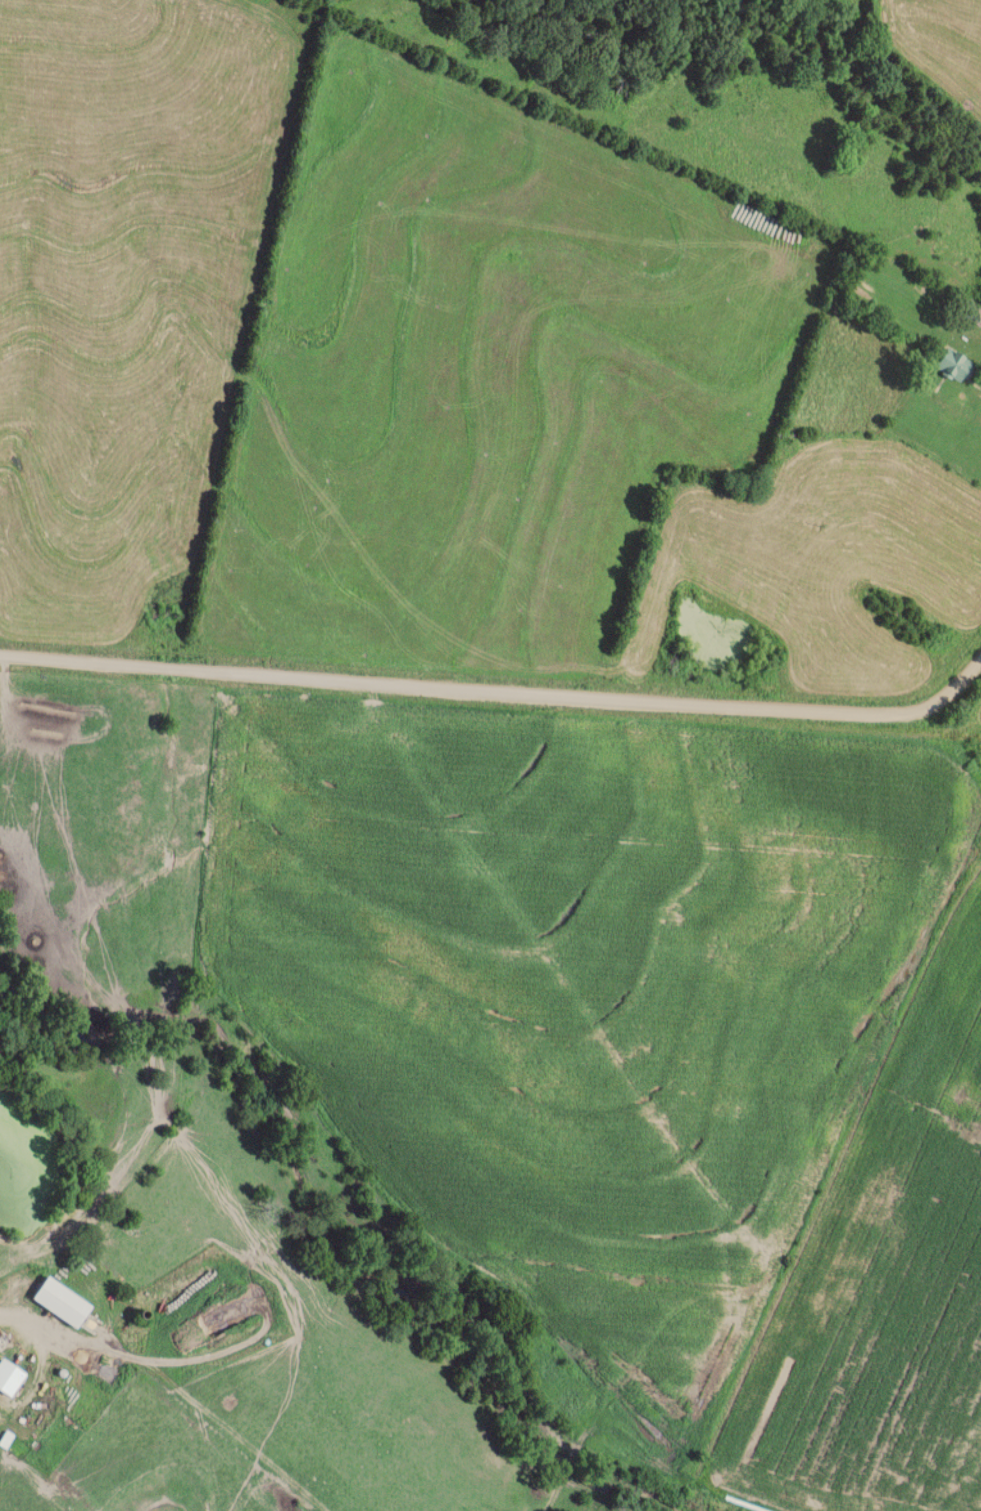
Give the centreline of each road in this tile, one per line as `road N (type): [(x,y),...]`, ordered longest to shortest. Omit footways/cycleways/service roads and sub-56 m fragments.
road 1 (residential): [(0,654),(871,714),(931,706),(980,658)]

